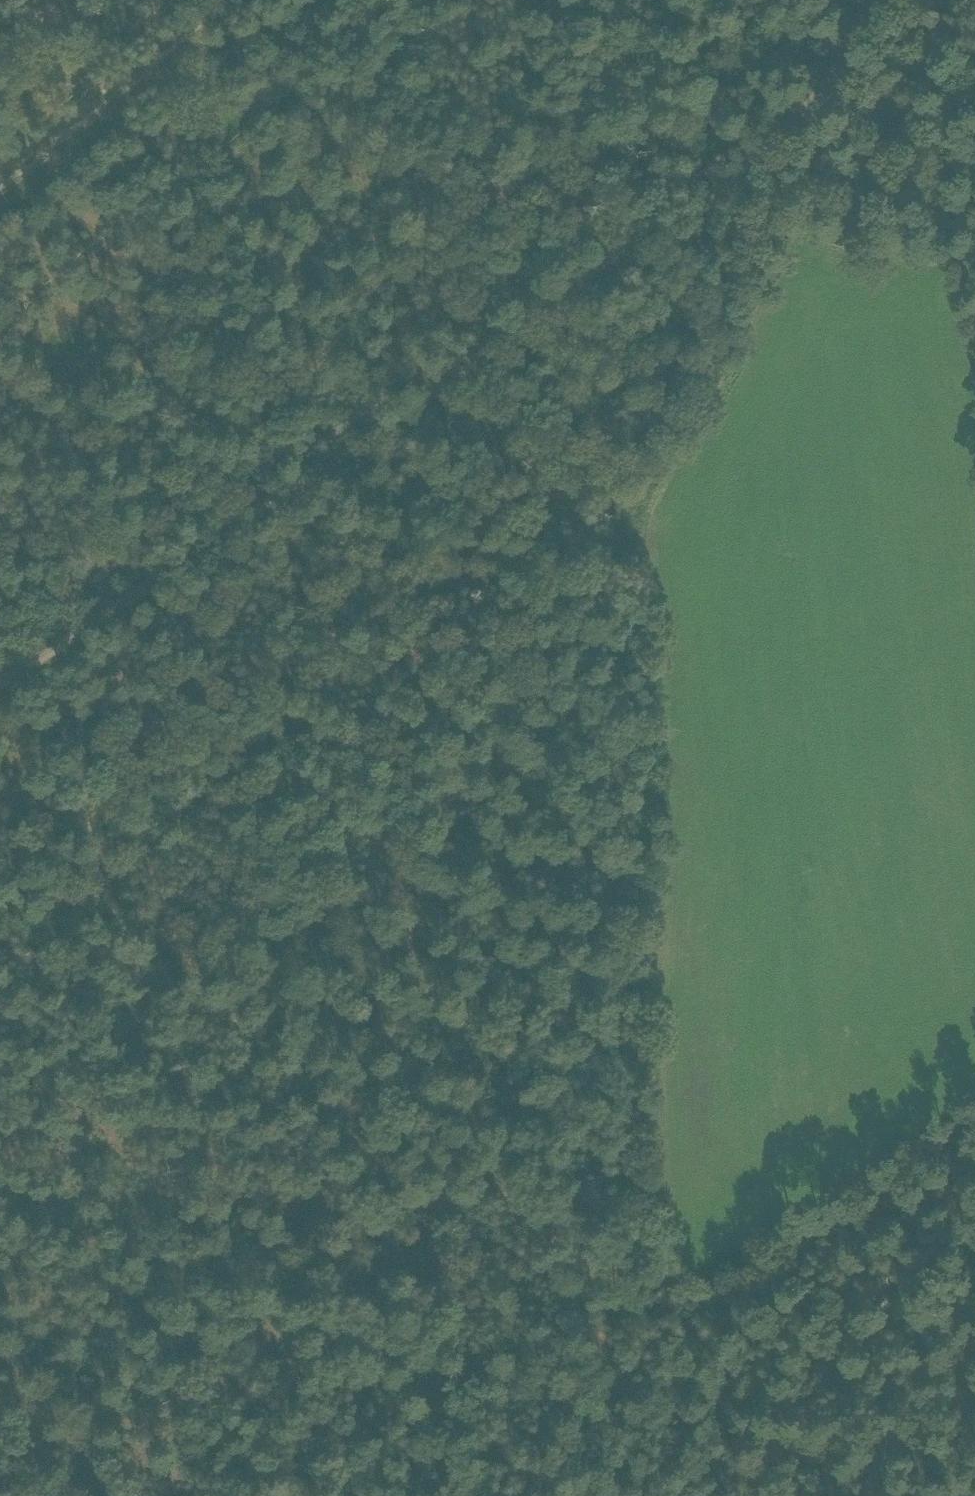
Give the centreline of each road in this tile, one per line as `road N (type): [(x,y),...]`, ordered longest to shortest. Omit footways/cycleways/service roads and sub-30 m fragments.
road 1 (track): [(0,667),(53,643),(290,493),(533,316),(721,192),(804,116),(876,0)]
road 2 (track): [(131,84),(0,199)]
road 3 (track): [(221,0),(131,84)]

